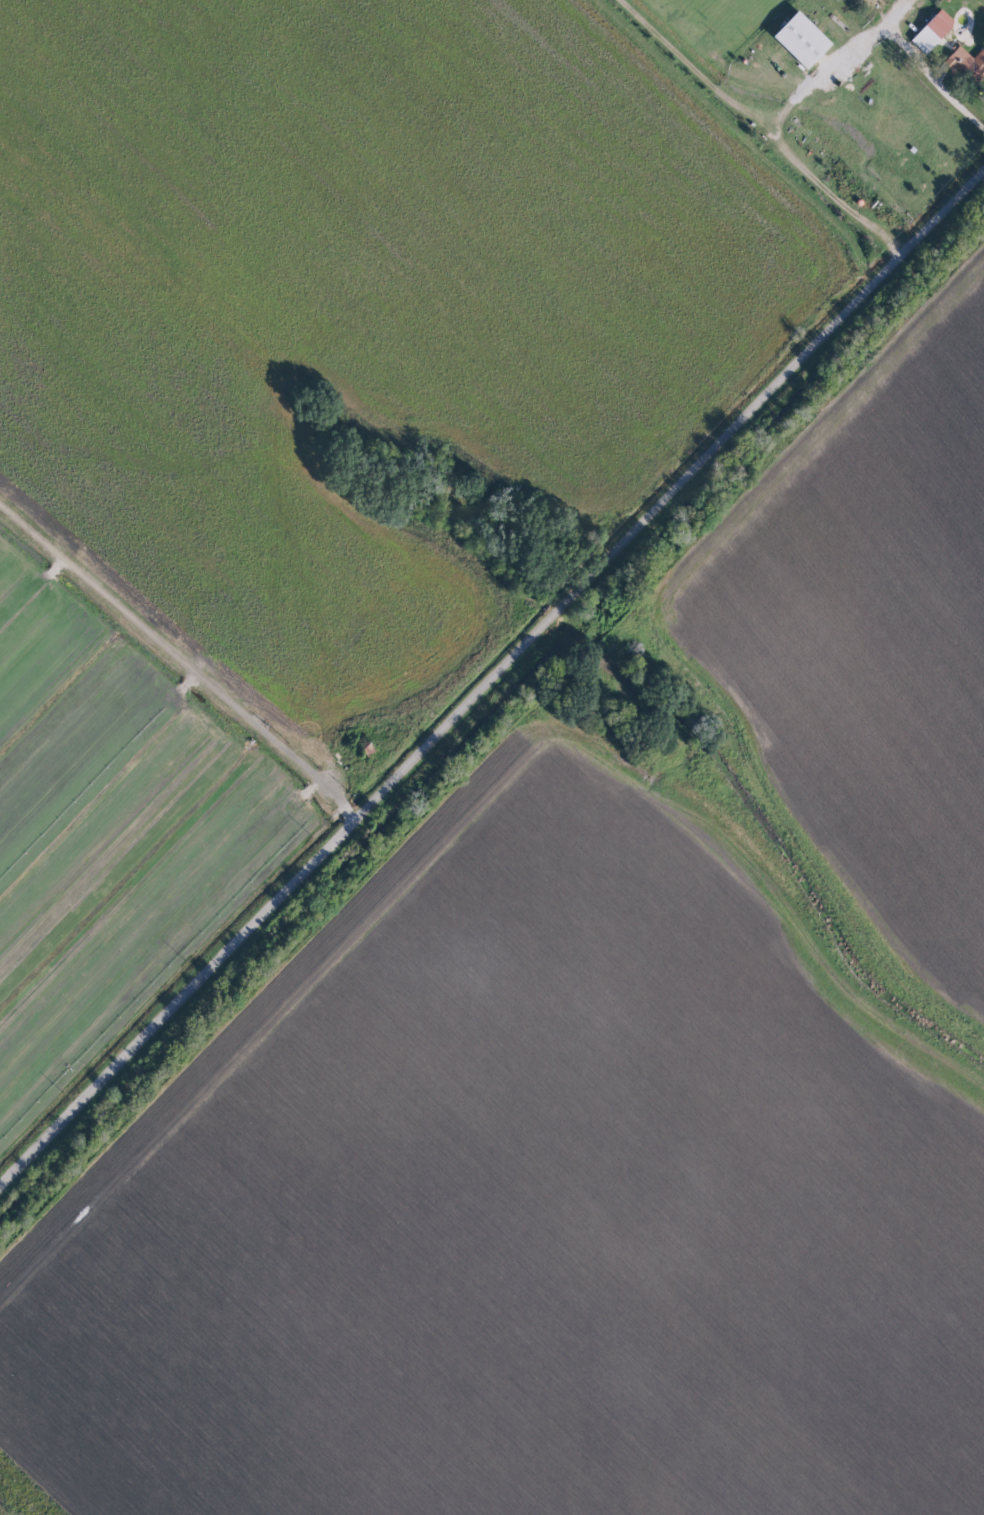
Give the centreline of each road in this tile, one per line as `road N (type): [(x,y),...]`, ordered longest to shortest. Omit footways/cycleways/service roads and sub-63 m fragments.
road 1 (residential): [(0,1185),(983,170)]
road 2 (track): [(350,825),(259,729),(0,509)]
road 3 (residential): [(983,135),(884,26)]

